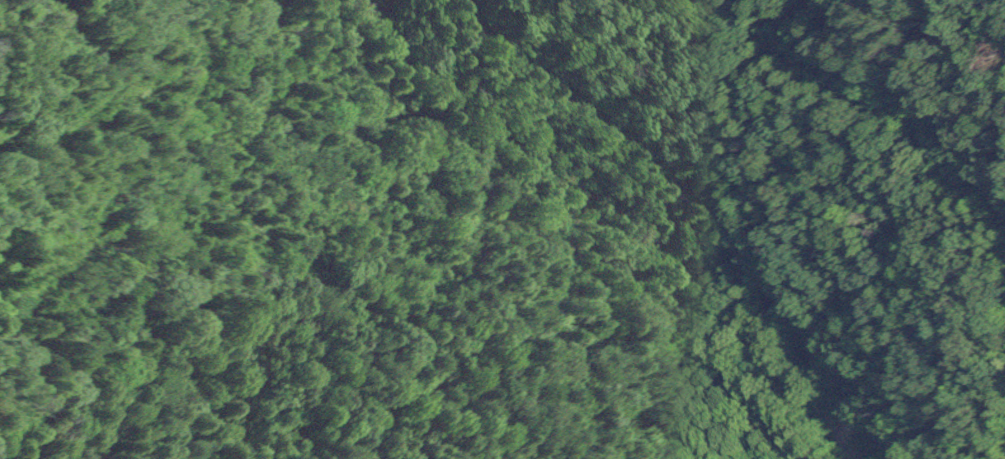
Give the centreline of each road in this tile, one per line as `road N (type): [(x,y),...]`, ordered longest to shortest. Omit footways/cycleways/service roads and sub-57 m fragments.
road 1 (residential): [(801,458),(721,398),(501,171),(458,79),(458,0)]

